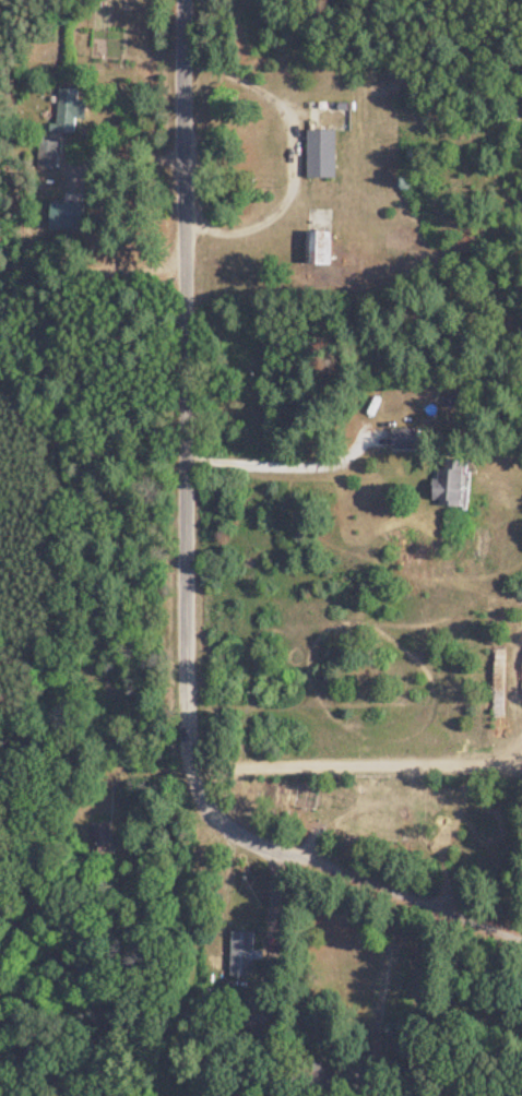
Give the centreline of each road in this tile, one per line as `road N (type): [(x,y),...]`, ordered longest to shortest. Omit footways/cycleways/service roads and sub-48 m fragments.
road 1 (residential): [(193,764),(185,738),(180,0)]
road 2 (residential): [(193,764),(207,802),(289,855),(521,911)]

